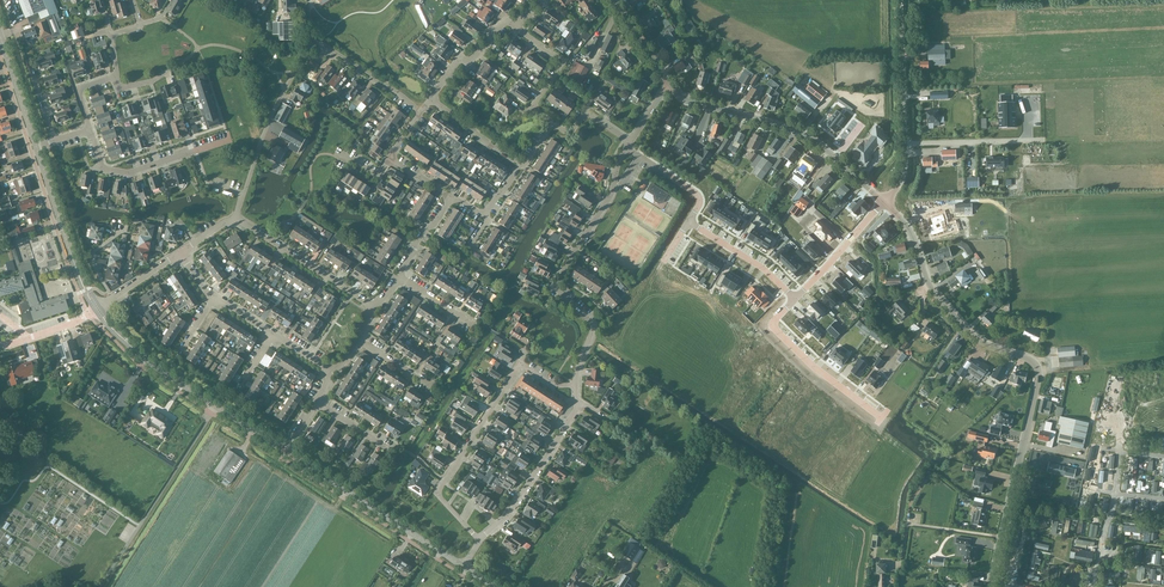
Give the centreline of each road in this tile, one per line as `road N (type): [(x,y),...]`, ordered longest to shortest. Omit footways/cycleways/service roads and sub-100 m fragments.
road 1 (residential): [(989,586),(1037,369),(961,323),(883,201)]
road 2 (residential): [(575,386),(594,326),(560,294),(559,279),(610,197),(627,147)]
road 3 (residential): [(480,541),(439,496),(443,480),(517,369),(552,386),(575,386)]
road 4 (residential): [(883,201),(793,130),(697,105),(667,83)]
road 5 (tertiary): [(285,450),(147,360),(97,309)]
road 6 (tertiary): [(463,566),(285,450)]
road 7 (residential): [(883,201),(904,168),(900,0)]
road 8 (residential): [(480,541),(538,471),(574,411),(575,386)]
road 9 (residential): [(880,417),(777,331),(775,319),(794,297)]
road 10 (tertiary): [(97,309),(36,146)]
road 11 (residential): [(228,139),(127,174),(102,167),(90,129)]
road 12 (residential): [(372,307),(236,216)]
road 13 (residential): [(236,216),(263,134),(295,72)]
road 14 (residential): [(554,123),(531,109),(561,62),(513,25)]
road 15 (residential): [(883,201),(794,297)]
road 16 (residential): [(794,297),(766,269),(689,222)]
road 17 (residential): [(421,112),(321,43)]
road 18 (residential): [(431,99),(456,61),(490,43),(492,30),(513,25)]

